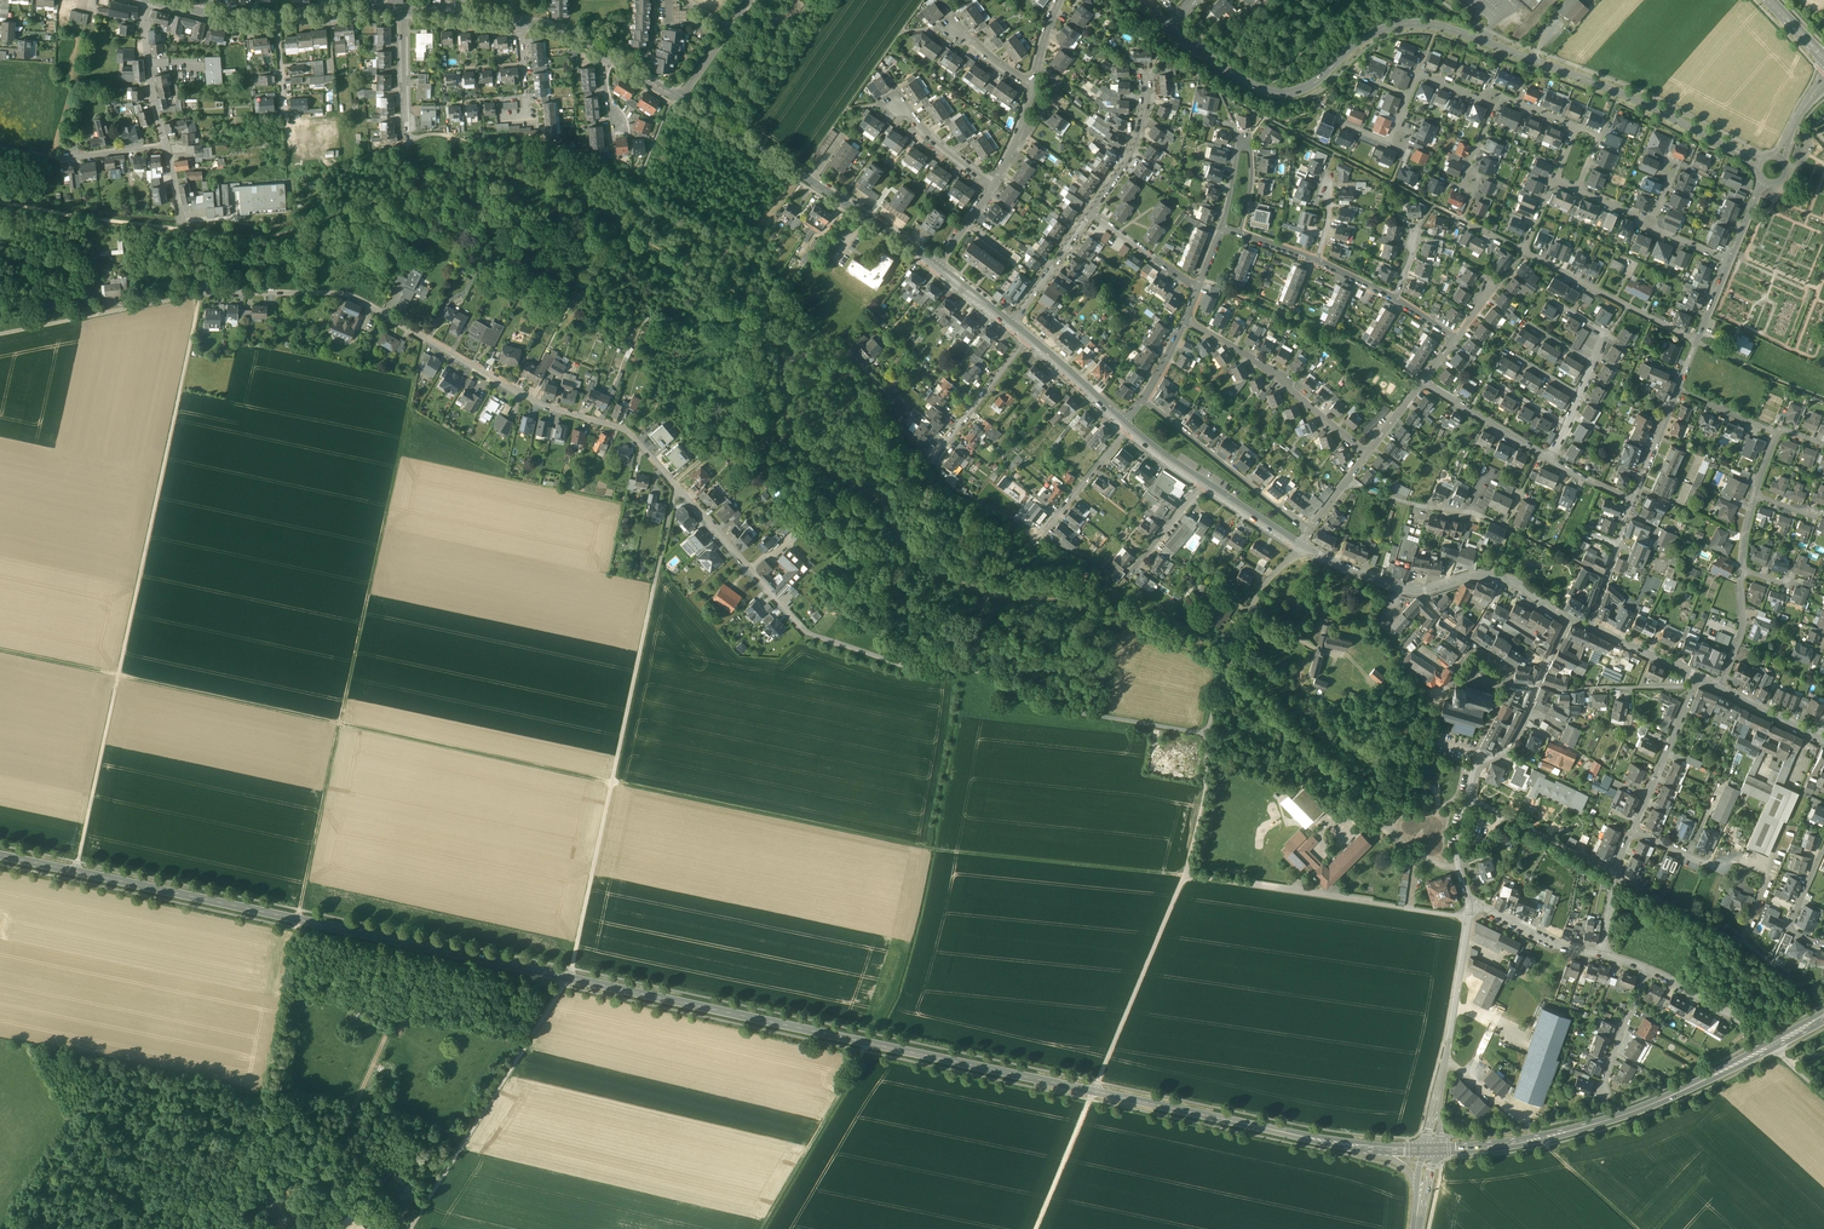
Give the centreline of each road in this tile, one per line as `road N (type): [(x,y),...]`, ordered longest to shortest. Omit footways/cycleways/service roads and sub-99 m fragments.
road 1 (residential): [(140,0),(150,80),(203,286),(350,296),(520,395),(626,432),(810,634),(911,668),(977,671),(1070,713),(1206,733)]
road 2 (secondary): [(0,855),(1290,1134)]
road 3 (track): [(1185,875),(938,852),(0,651)]
road 4 (track): [(425,339),(265,1100)]
road 5 (tertiary): [(1170,28),(1232,74),(1288,94),(1317,81),(1380,30),(1442,27),(1628,96),(1759,162)]
road 6 (track): [(76,871),(204,287)]
road 7 (track): [(679,489),(568,978)]
road 8 (residential): [(1206,733),(1206,783),(1185,875),(1468,917)]
road 9 (secondary): [(1436,1154),(1502,1149),(1627,1116),(1823,1021)]
road 10 (secondary): [(1823,1012),(1642,1106),(1556,1132),(1439,1146)]
road 11 (track): [(1185,875),(1036,1228)]
road 12 (tertiary): [(1569,619),(1502,578),(1411,591),(1300,544)]
road 13 (residential): [(1720,689),(1741,630),(1747,528),(1780,428)]
road 14 (residential): [(1367,454),(1283,378),(1186,320)]
road 15 (track): [(868,1042),(760,1228)]
road 16 (residential): [(1467,800),(1476,765),(1513,742),(1569,619)]
road 17 (residential): [(1300,544),(1249,609),(1206,733)]
road 18 (track): [(0,334),(204,287)]
road 19 (tertiary): [(937,265),(769,154)]
road 20 (residential): [(1697,342),(1523,252)]
road 21 (track): [(1615,873),(1770,961)]
road 22 (residential): [(1634,499),(1697,342)]
road 23 (residential): [(1319,260),(1222,227),(1198,289)]
road 24 (residential): [(1699,678),(1630,831)]
road 25 (residential): [(1615,873),(1467,800)]
road 26 (residential): [(276,18),(290,181)]
road 27 (residential): [(1029,336),(931,465)]
road 28 (residential): [(1422,381),(1550,458)]
road 29 (residential): [(1090,214),(1131,153),(1144,80)]
road 30 (residential): [(1444,1061),(1468,917)]
road 31 (residential): [(1468,902),(1601,955)]
road 32 (residential): [(1131,427),(1041,534)]
road 33 (residential): [(1648,969),(1599,1098)]
road 34 (secondary): [(1426,1146),(1290,1134)]
road 35 (residential): [(1550,458),(1604,333)]
road 36 (residential): [(1588,627),(1634,499)]
road 37 (residential): [(1012,323),(1090,214)]
road 38 (residential): [(406,10),(408,142)]
road 39 (residential): [(1198,289),(1090,214)]
road 40 (residential): [(994,185),(893,102)]
road 41 (tertiary): [(1124,420),(1029,336)]
road 42 (residential): [(1823,849),(1786,928),(1823,942)]
road 43 (track): [(1546,1145),(1639,1228)]
road 44 (tertiary): [(153,0),(276,18)]
road 45 (track): [(340,1150),(315,1182),(300,1184),(250,1228)]
road 46 (tertiary): [(1699,678),(1588,627)]
road 47 (residential): [(1204,481),(1128,576)]

